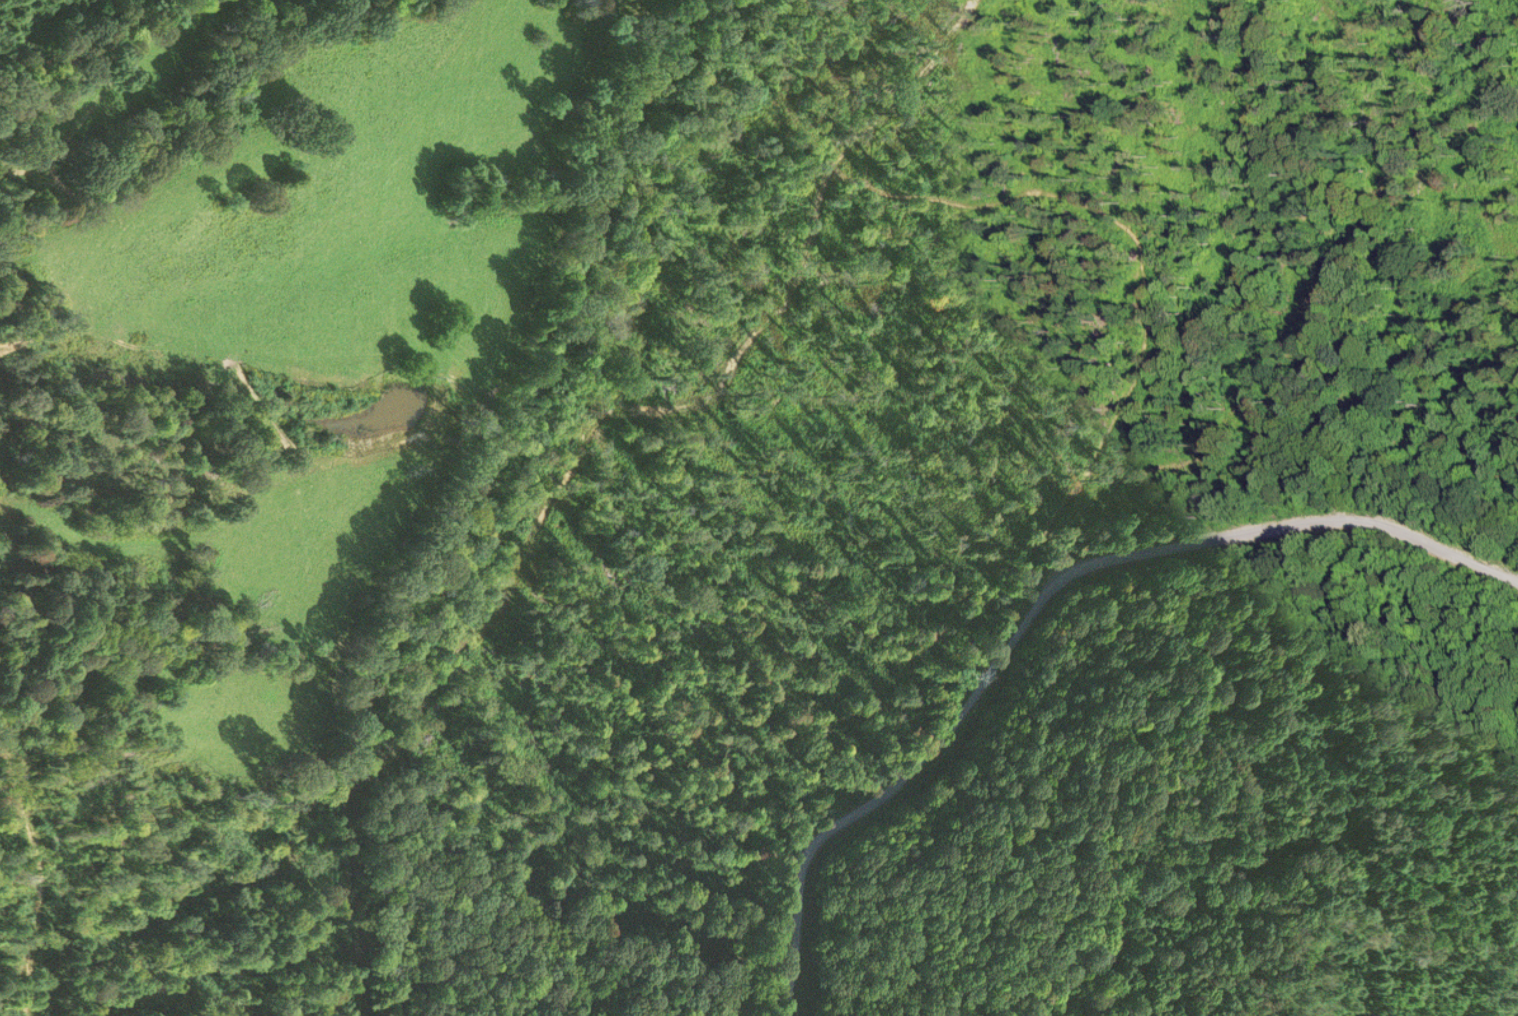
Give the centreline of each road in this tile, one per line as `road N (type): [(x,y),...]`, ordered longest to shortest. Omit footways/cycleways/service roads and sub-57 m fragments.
road 1 (residential): [(1517,576),(1363,520),(1195,539),(1058,568),(938,762),(792,846),(802,933),(787,1015)]

